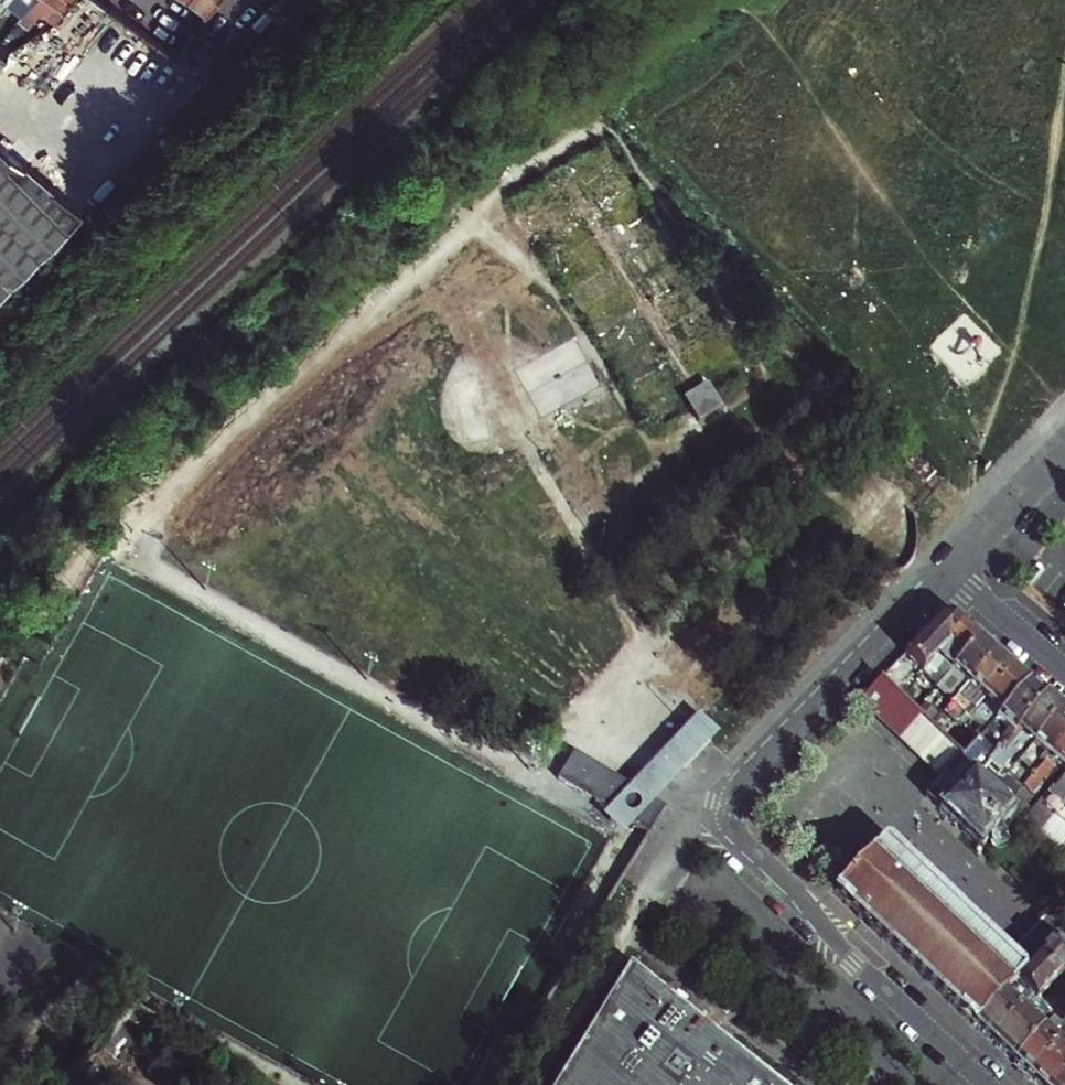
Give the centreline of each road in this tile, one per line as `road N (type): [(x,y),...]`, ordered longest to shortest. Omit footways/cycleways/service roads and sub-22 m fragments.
road 1 (residential): [(988,1084),(852,960),(747,846),(729,813),(738,781),(957,564)]
road 2 (residential): [(957,564),(1064,452)]
road 3 (residential): [(957,564),(1064,660)]

